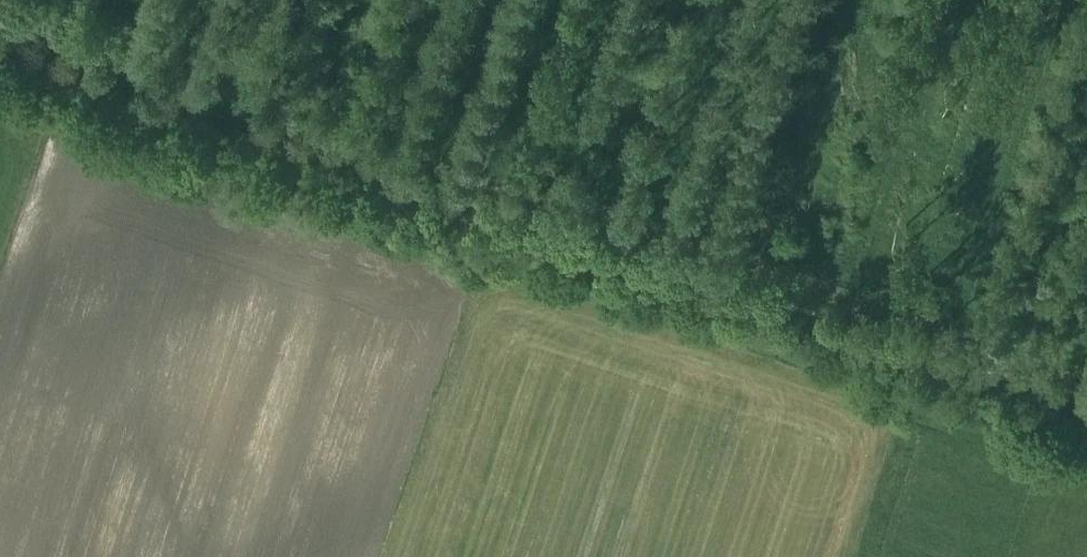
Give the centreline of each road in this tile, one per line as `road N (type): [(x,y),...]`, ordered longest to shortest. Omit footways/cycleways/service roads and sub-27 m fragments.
road 1 (track): [(1086,381),(0,27)]

